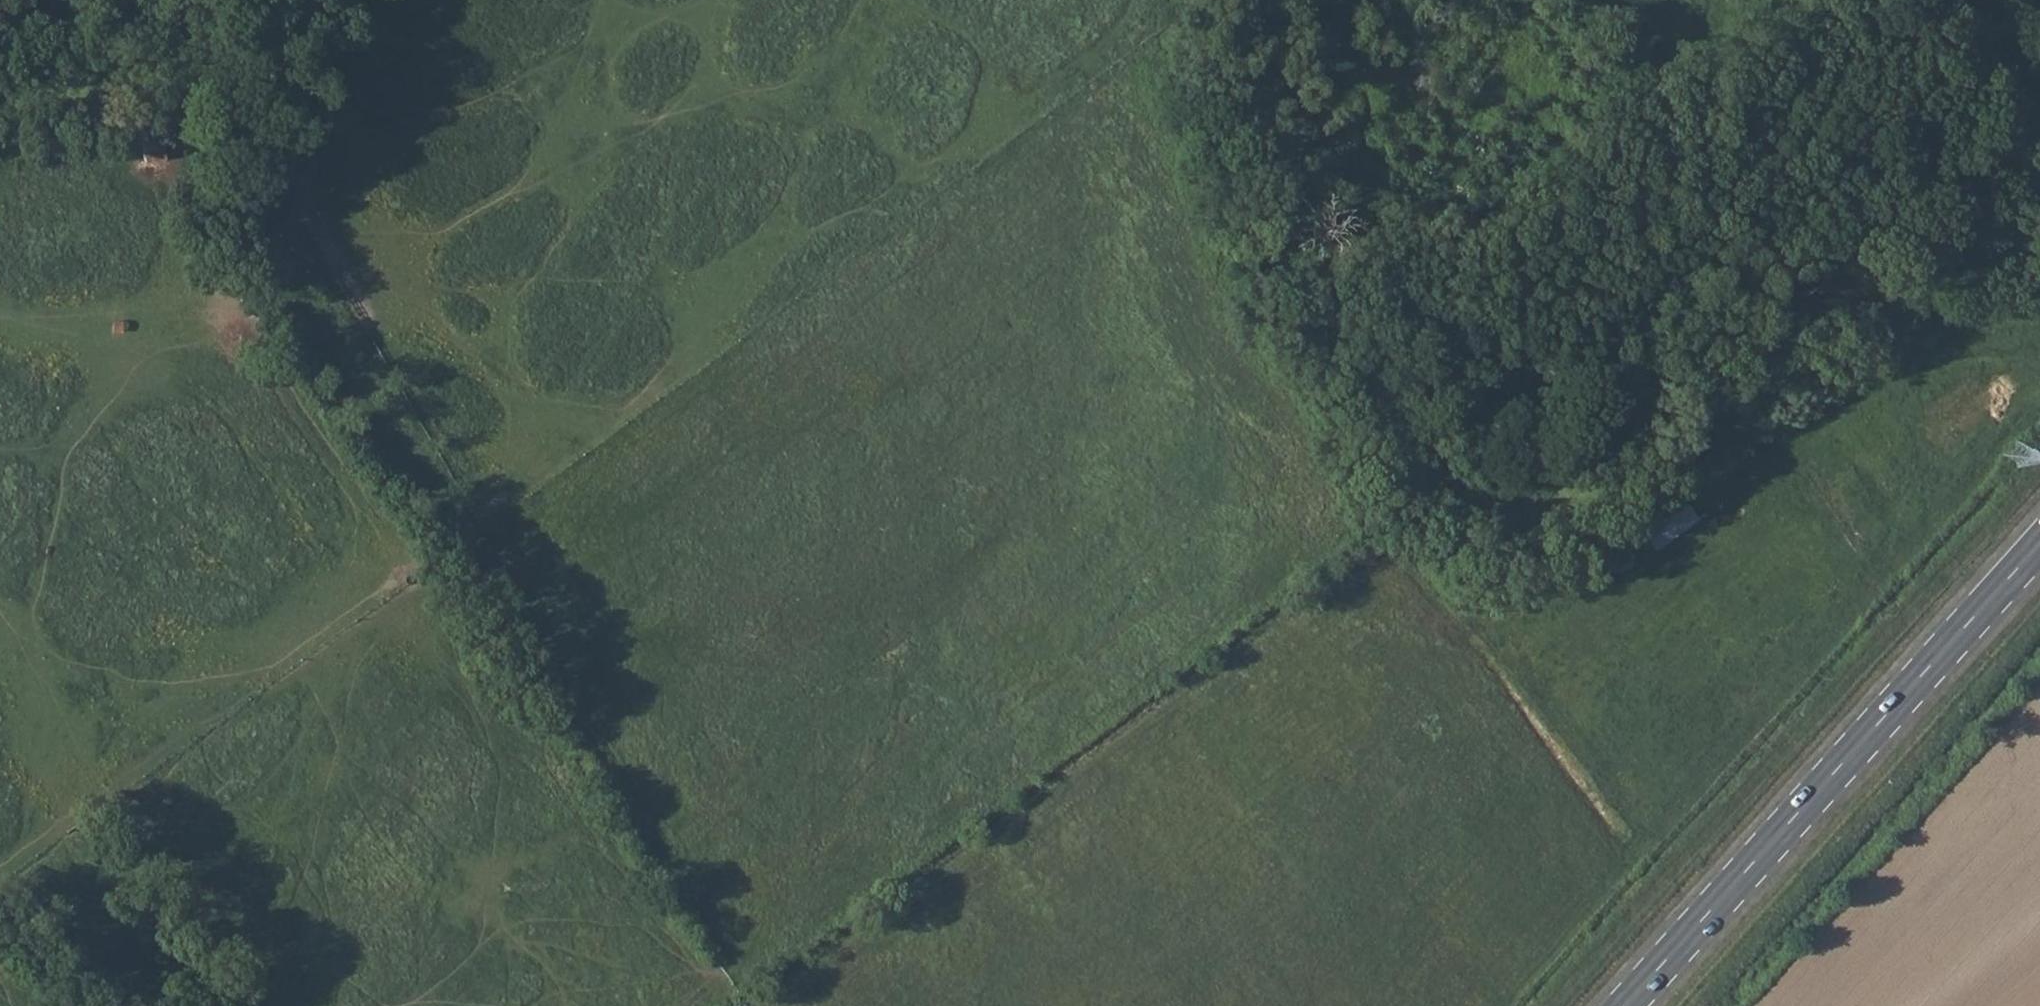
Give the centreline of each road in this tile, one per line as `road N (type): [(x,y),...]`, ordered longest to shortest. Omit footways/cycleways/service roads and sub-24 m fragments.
road 1 (secondary): [(1620,1005),(2039,543)]
road 2 (track): [(0,19),(171,14),(204,0)]

